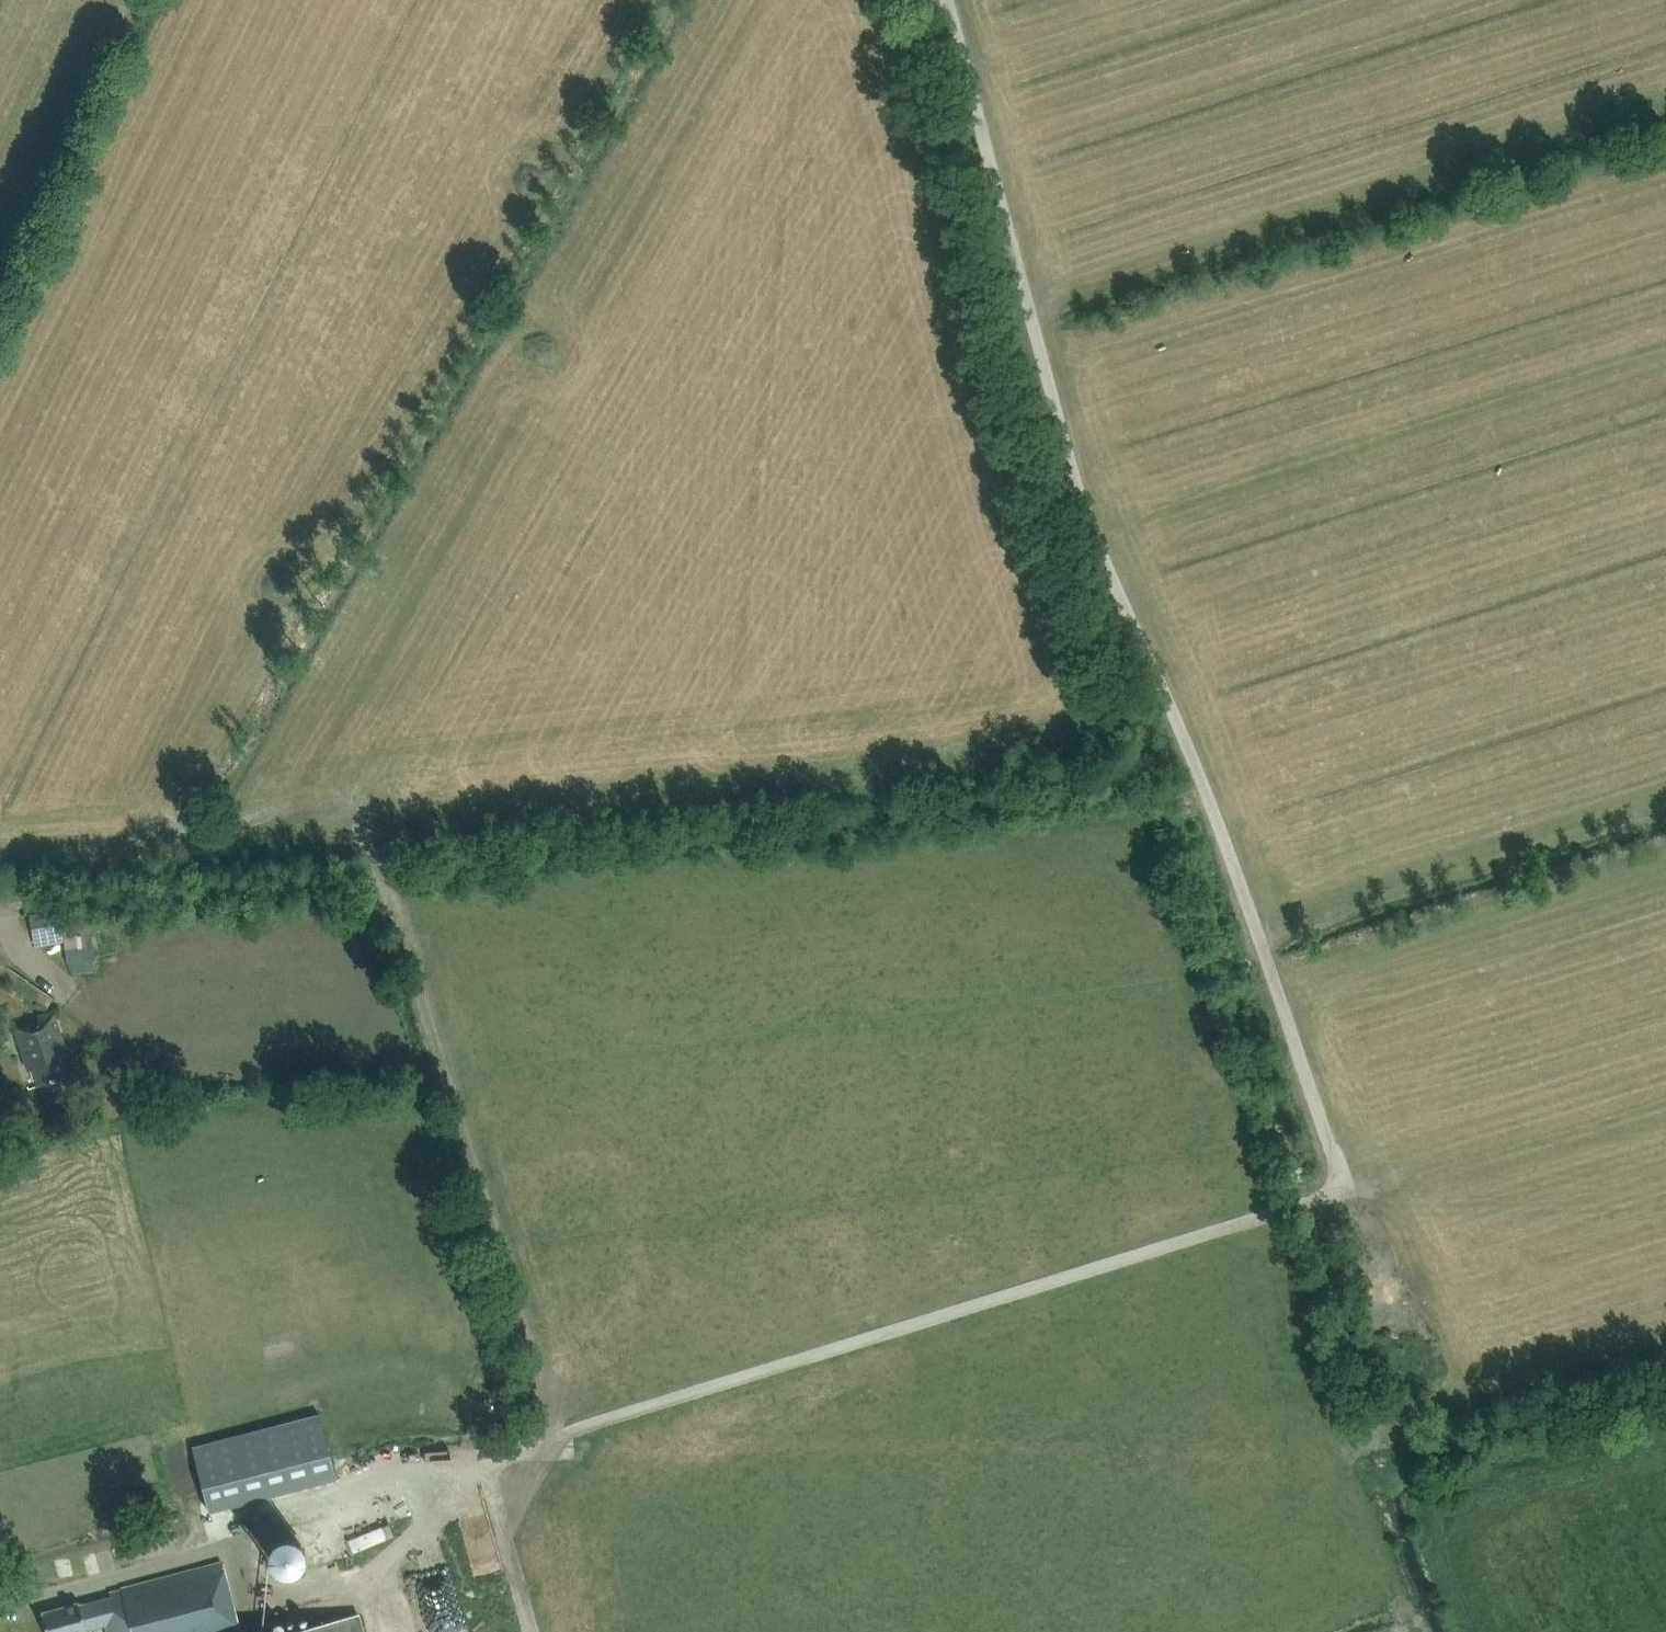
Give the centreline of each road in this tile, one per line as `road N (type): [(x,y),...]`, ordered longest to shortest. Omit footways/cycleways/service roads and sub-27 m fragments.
road 1 (track): [(890,0),(1128,755),(1104,770),(927,806),(322,880),(0,899)]
road 2 (unclassified): [(558,1446),(388,1469),(218,1547),(45,1599),(0,1591)]
road 3 (track): [(1665,1379),(1377,1457),(1466,1631)]

